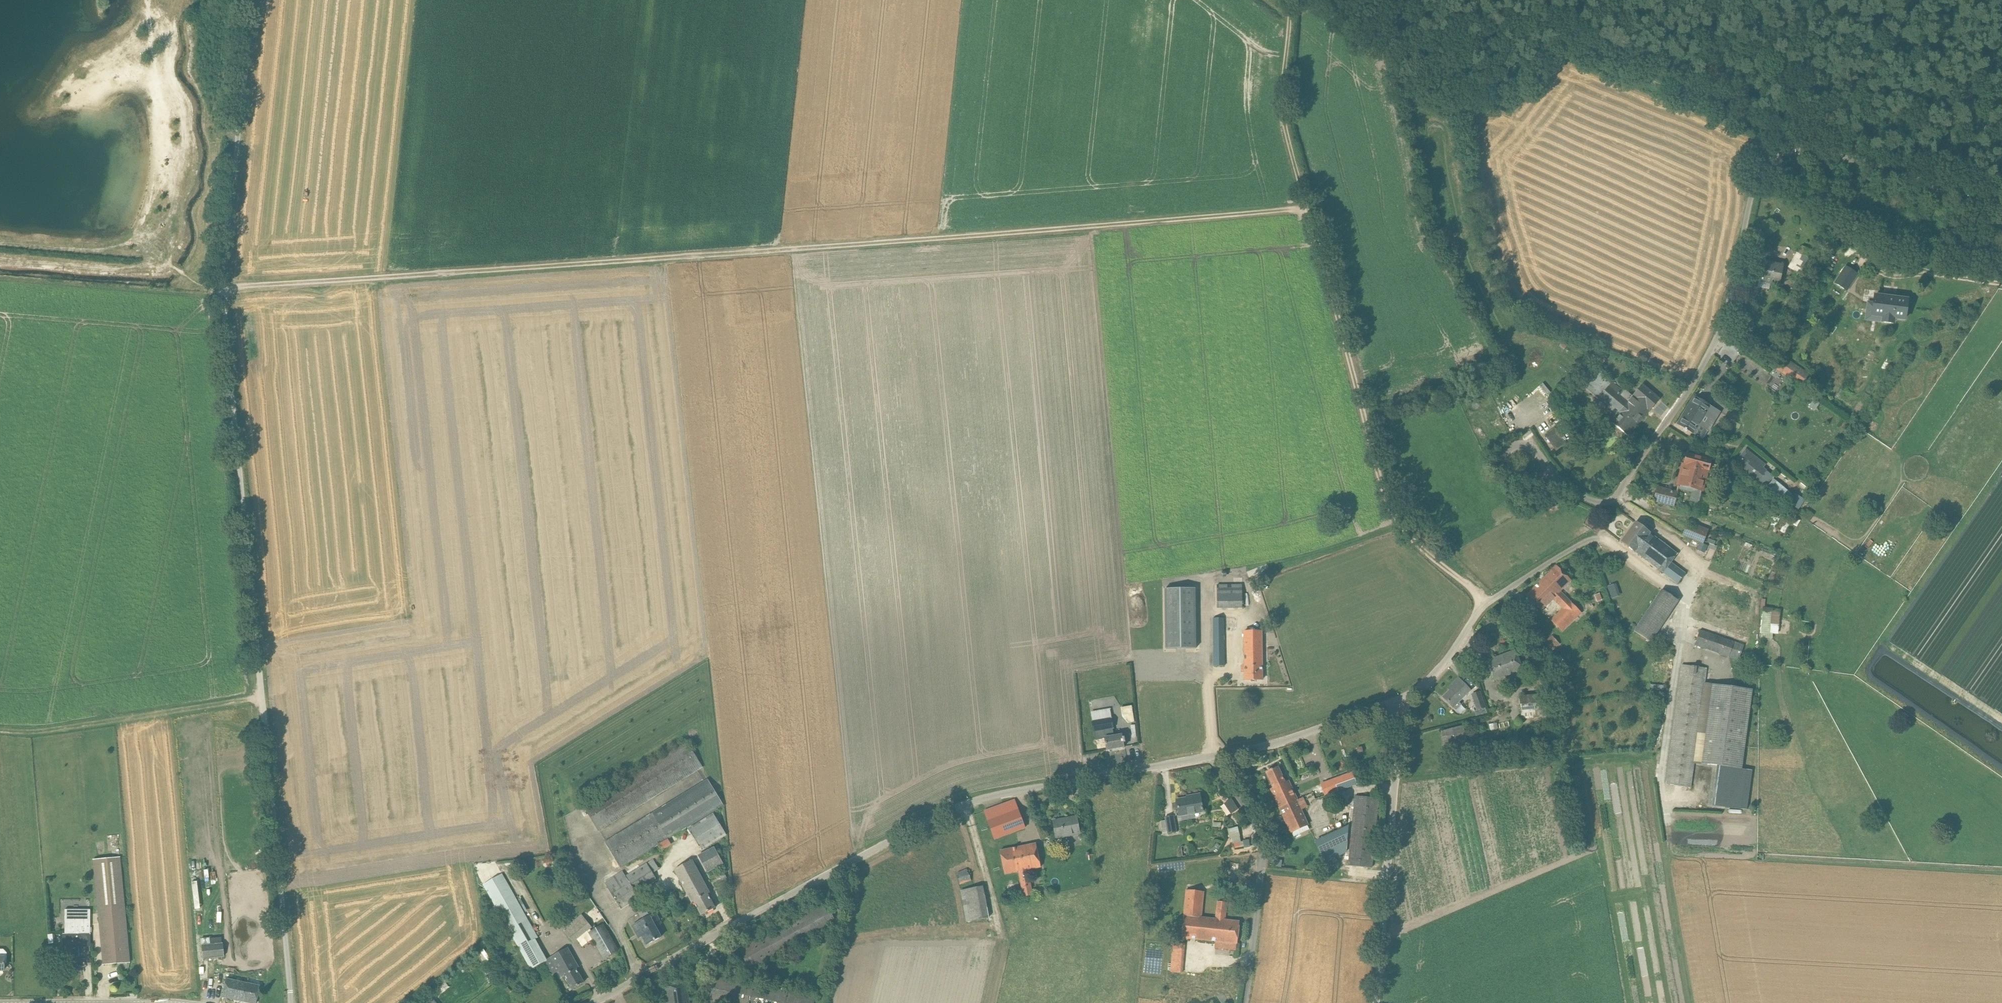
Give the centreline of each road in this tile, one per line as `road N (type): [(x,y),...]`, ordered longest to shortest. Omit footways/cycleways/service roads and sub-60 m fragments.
road 1 (track): [(221,283),(1305,209)]
road 2 (unclassified): [(291,1002),(221,283),(251,0)]
road 3 (unclassified): [(594,1002),(972,801),(1234,754),(1397,704)]
road 4 (unclassified): [(1545,471),(1597,502),(1614,501),(1623,489),(1687,396),(1720,331),(1759,172),(1773,159),(1831,164),(2001,218)]
road 5 (track): [(1485,603),(1419,547),(1389,498),(1305,209),(1287,117),(1291,0)]
road 6 (track): [(2001,893),(1672,875)]
road 7 (unclassified): [(1380,1002),(1397,704)]
road 8 (unclassified): [(1397,704),(1443,669),(1485,603),(1603,537)]
road 9 (track): [(0,730),(45,732),(260,697)]
road 10 (track): [(1658,778),(1690,982)]

